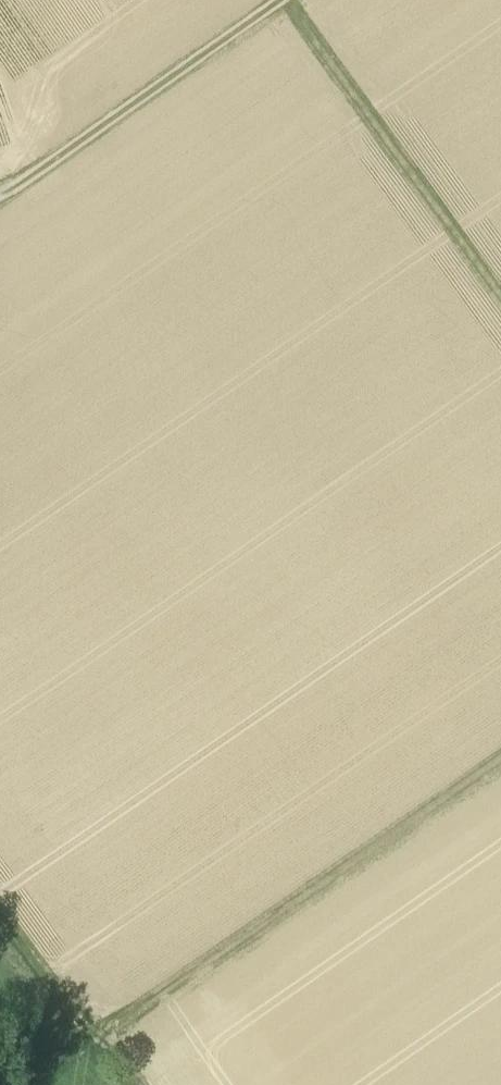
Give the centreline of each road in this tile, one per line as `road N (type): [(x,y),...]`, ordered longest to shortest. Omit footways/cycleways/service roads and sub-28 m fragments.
road 1 (track): [(150,1084),(113,1032),(500,762)]
road 2 (track): [(293,0),(500,289)]
road 3 (track): [(288,0),(0,200)]

